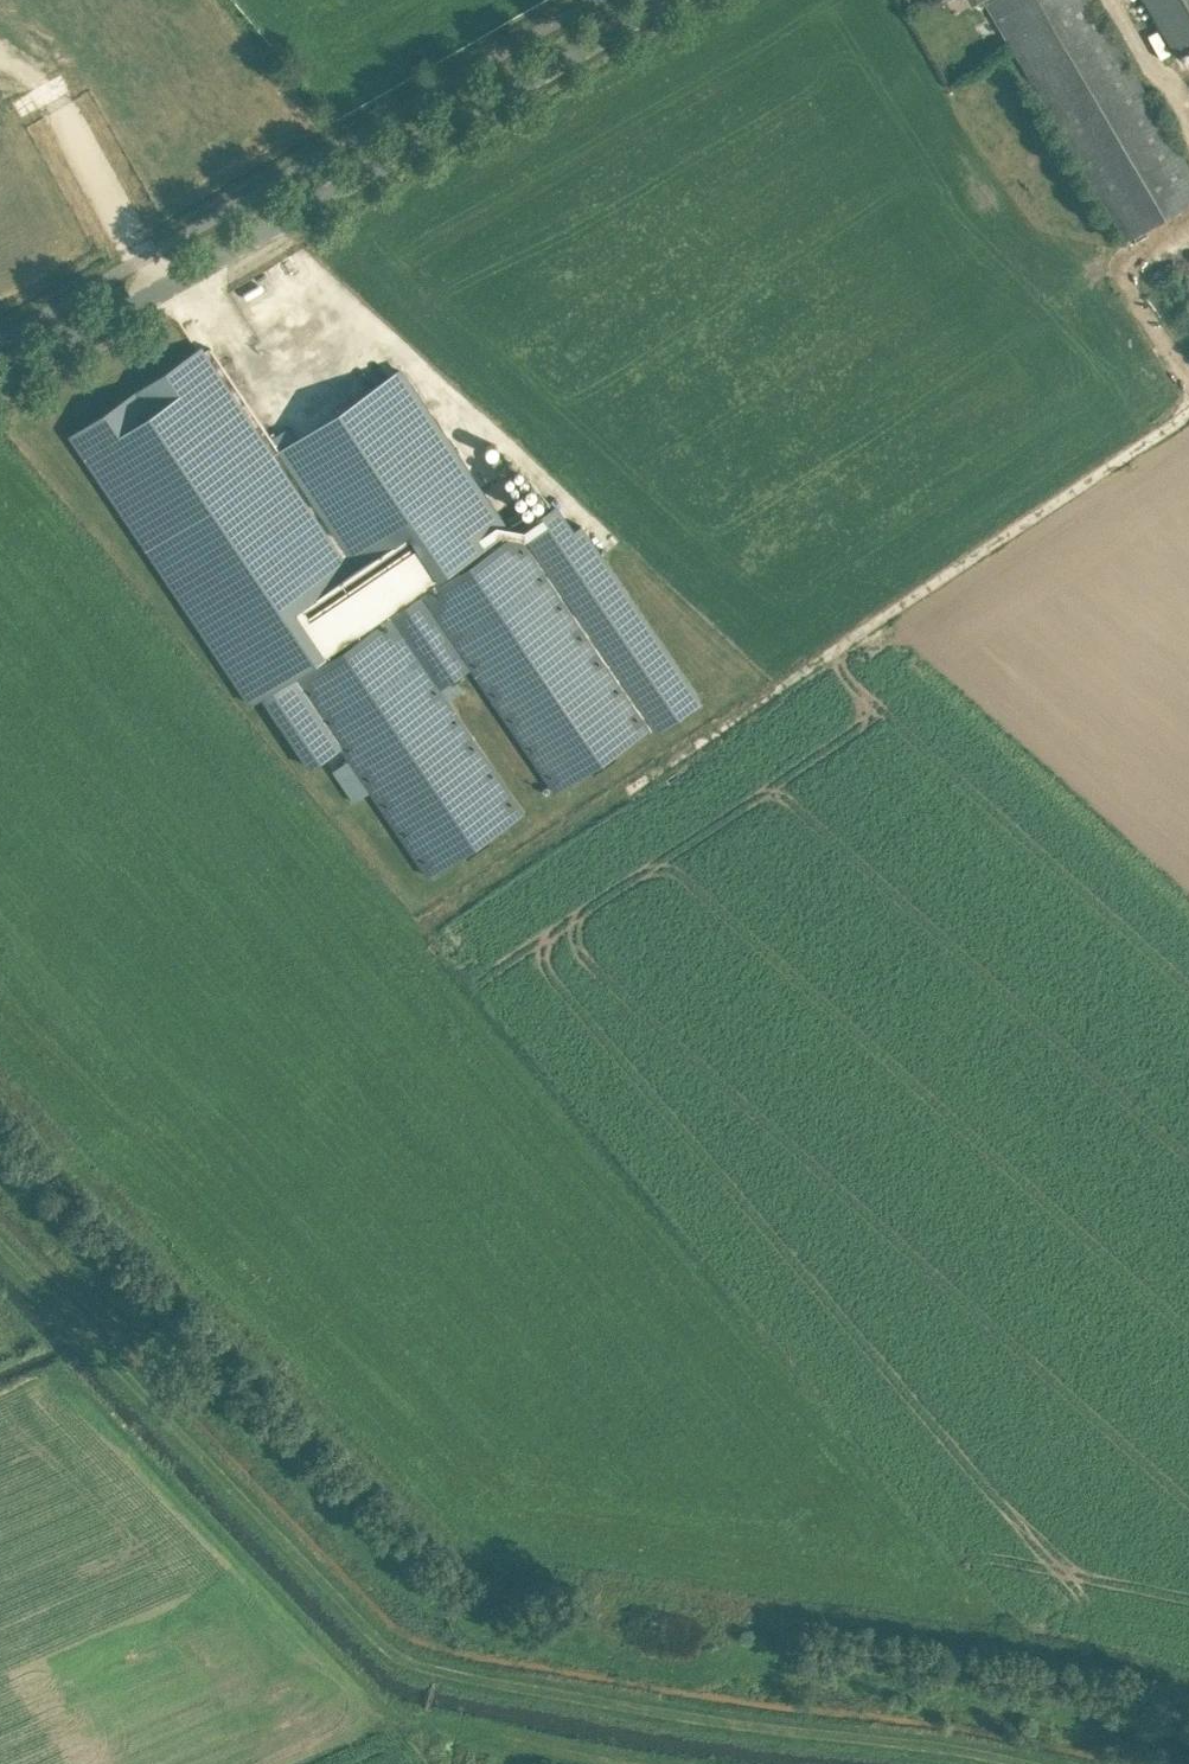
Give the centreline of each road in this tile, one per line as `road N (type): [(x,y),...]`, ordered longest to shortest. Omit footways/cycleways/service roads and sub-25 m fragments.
road 1 (tertiary): [(0,384),(669,0)]
road 2 (track): [(632,790),(1188,419)]
road 3 (track): [(1188,231),(1129,269),(1188,364)]
road 4 (track): [(1109,0),(1188,136)]

